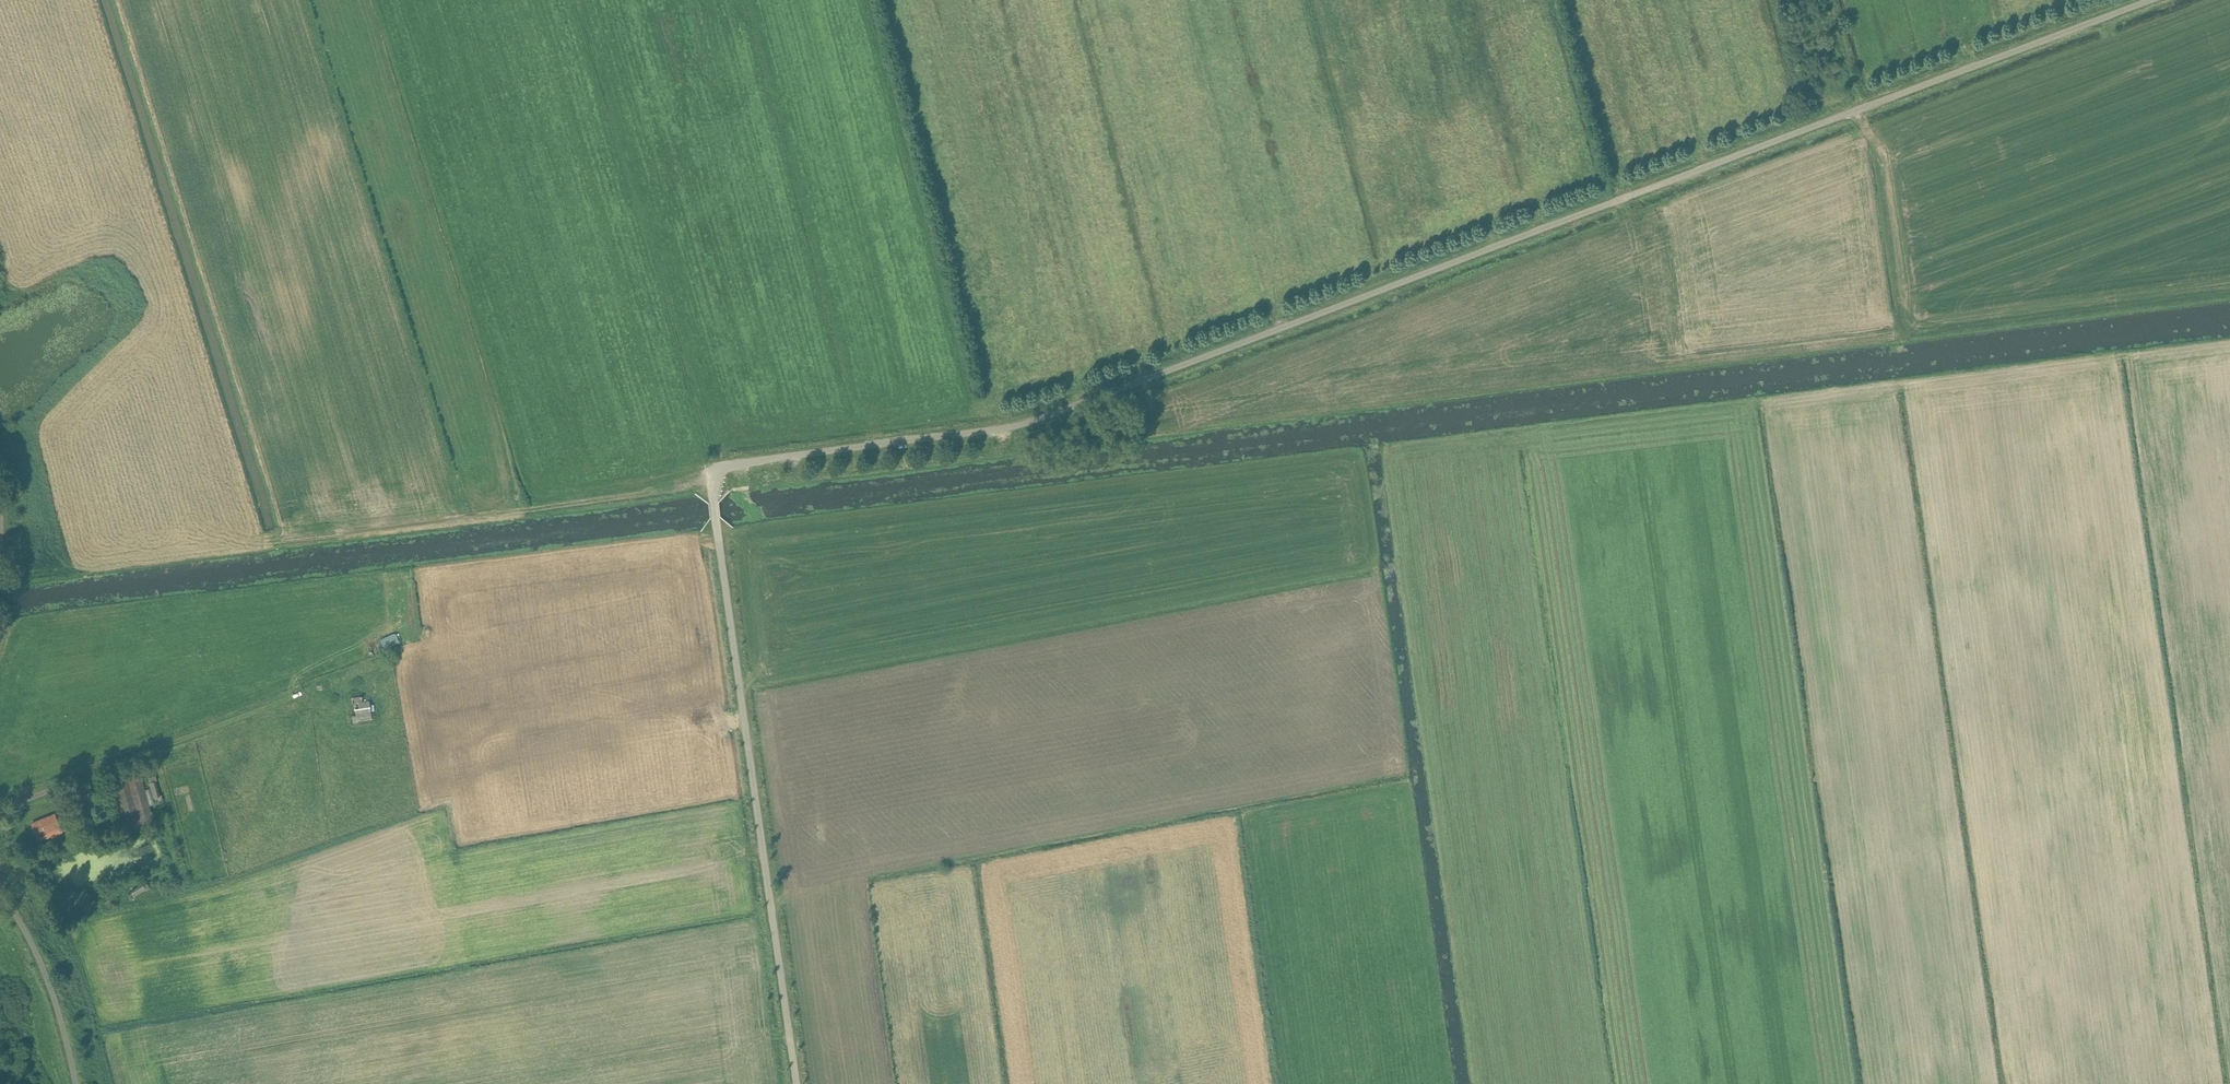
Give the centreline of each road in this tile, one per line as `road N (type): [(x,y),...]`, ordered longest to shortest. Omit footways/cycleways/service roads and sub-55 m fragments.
road 1 (unclassified): [(796,1083),(716,521),(714,485),(723,467),(1038,419),(2151,0)]
road 2 (unclassified): [(76,1083),(54,995),(0,889)]
road 3 (track): [(128,755),(301,691)]
road 4 (unclassified): [(0,810),(128,755)]

